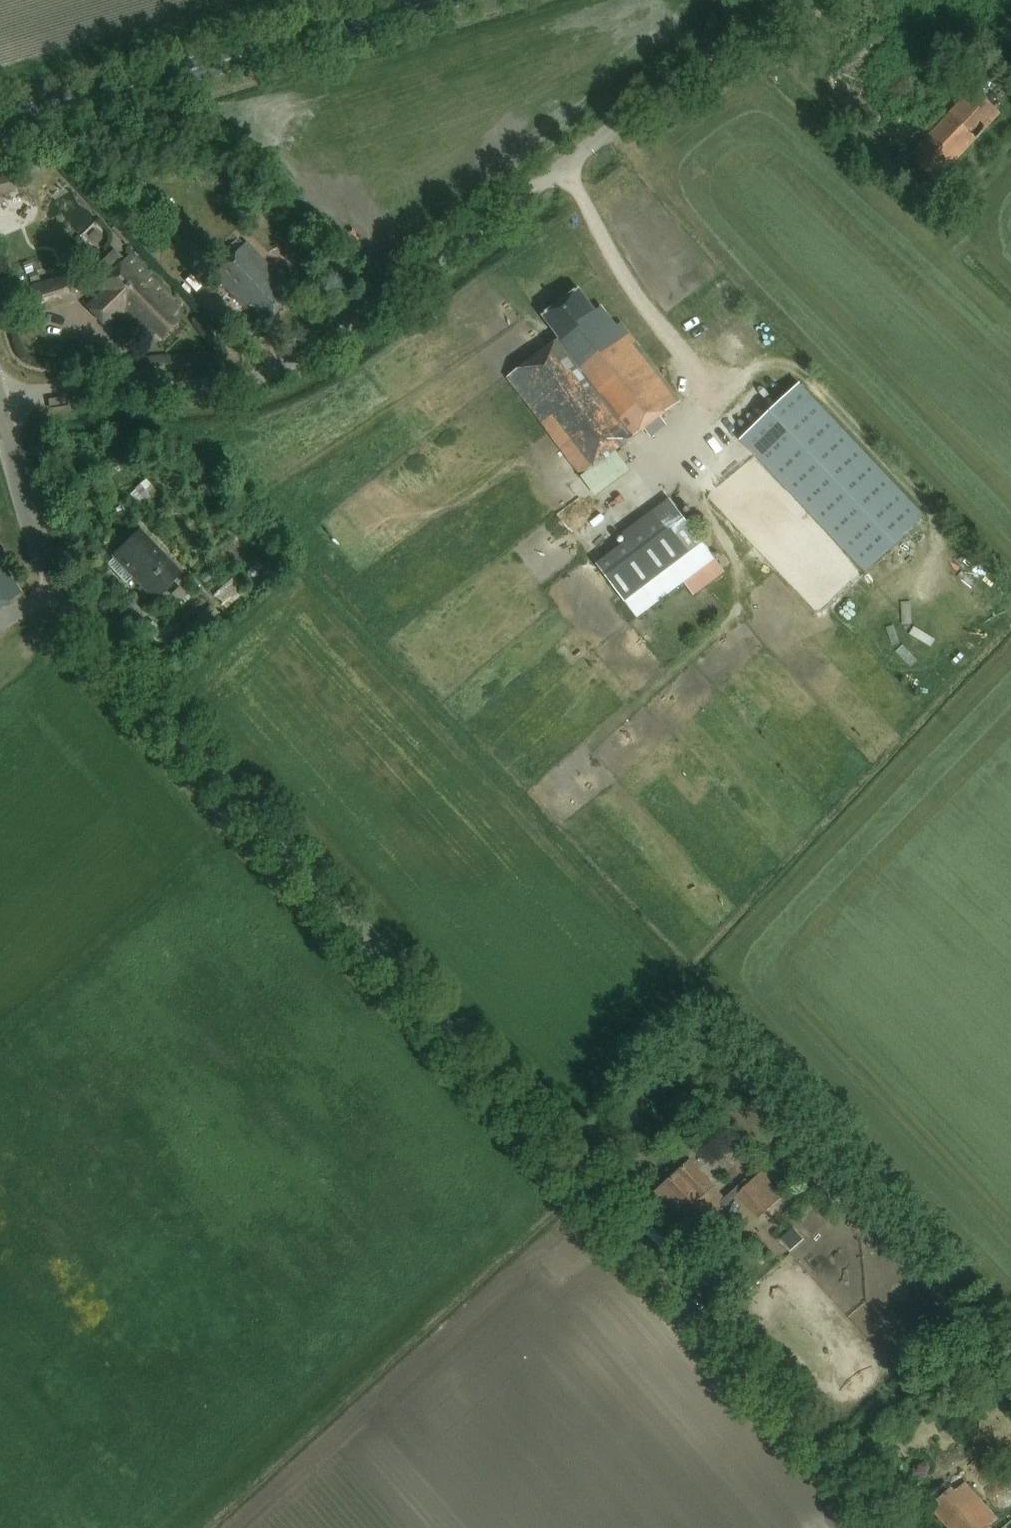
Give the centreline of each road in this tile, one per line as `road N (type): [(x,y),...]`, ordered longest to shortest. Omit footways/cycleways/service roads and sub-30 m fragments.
road 1 (tertiary): [(887,1527),(61,605),(41,565),(0,407)]
road 2 (unclassified): [(784,0),(295,361),(215,385),(0,393)]
road 3 (primary): [(0,123),(427,0)]

